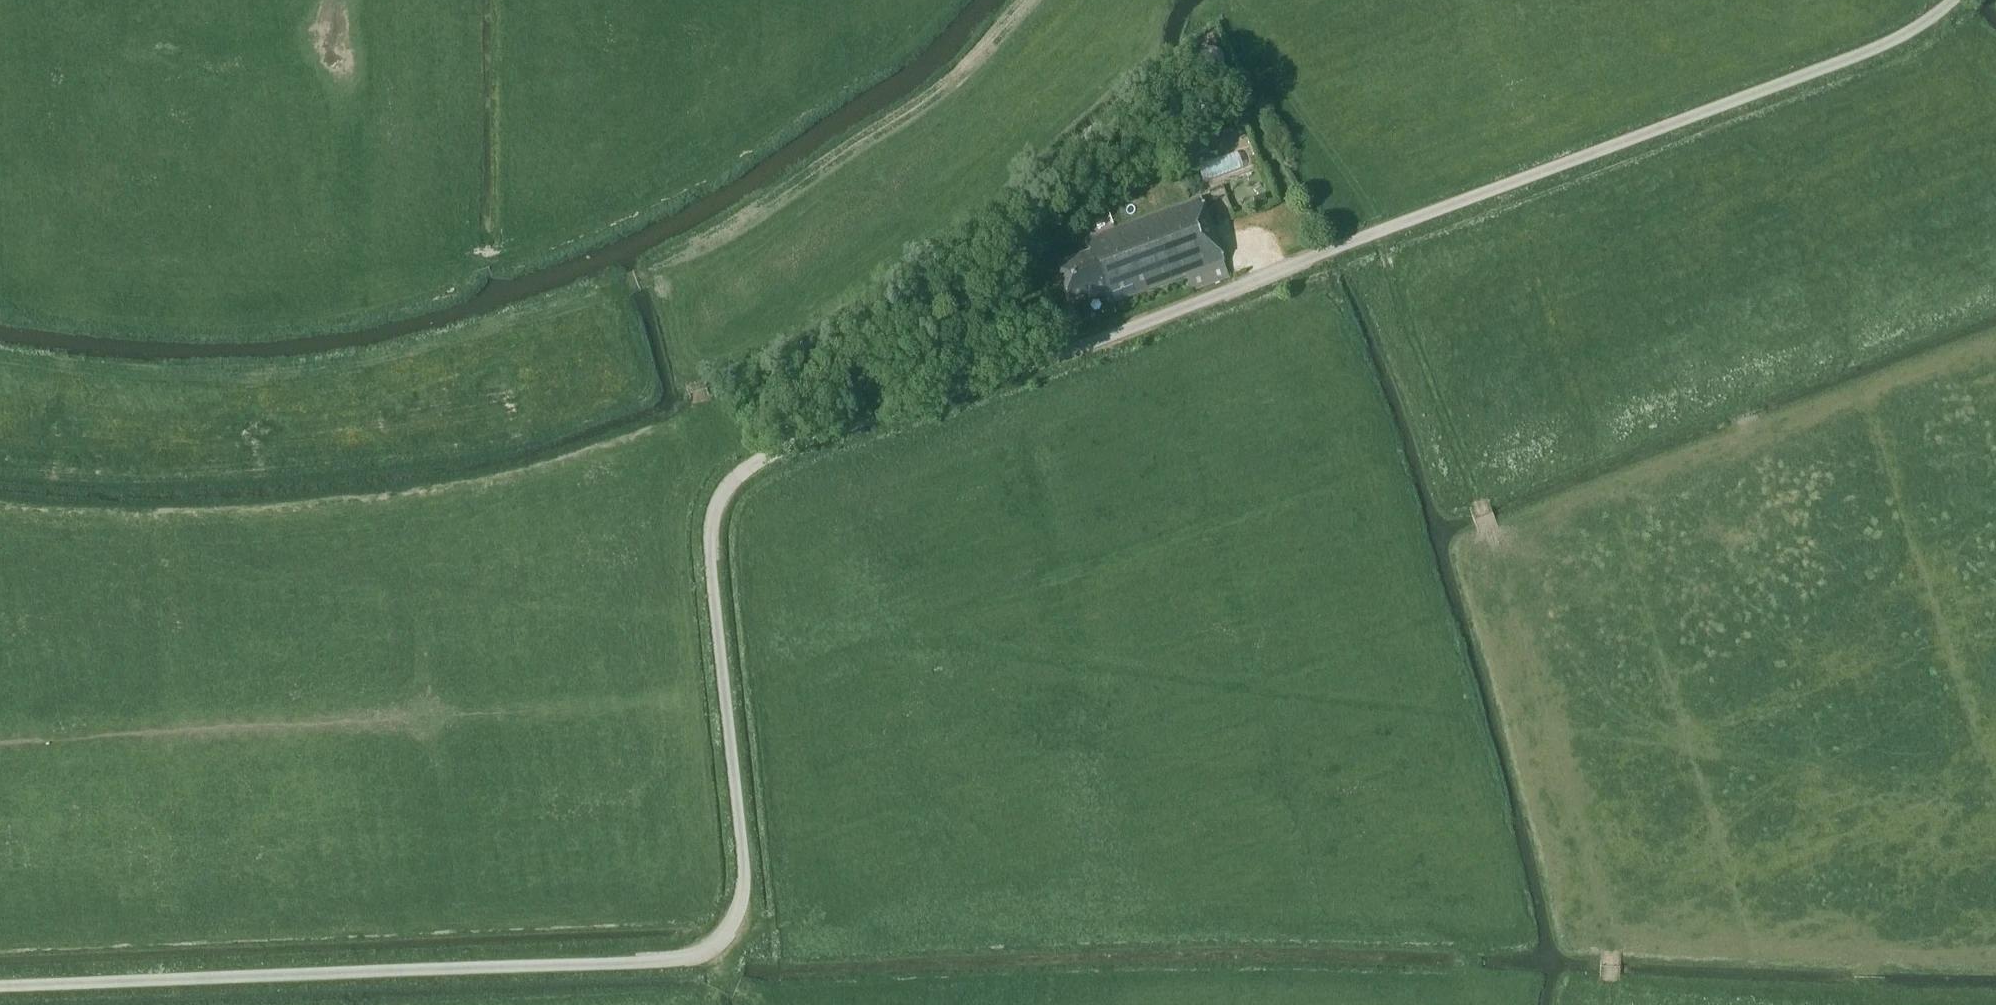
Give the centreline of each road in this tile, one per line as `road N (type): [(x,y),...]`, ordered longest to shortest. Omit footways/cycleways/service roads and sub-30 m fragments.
road 1 (unclassified): [(0,985),(706,951),(737,913),(741,832),(709,563),(722,499),(748,466),(1876,49),(1955,0)]

